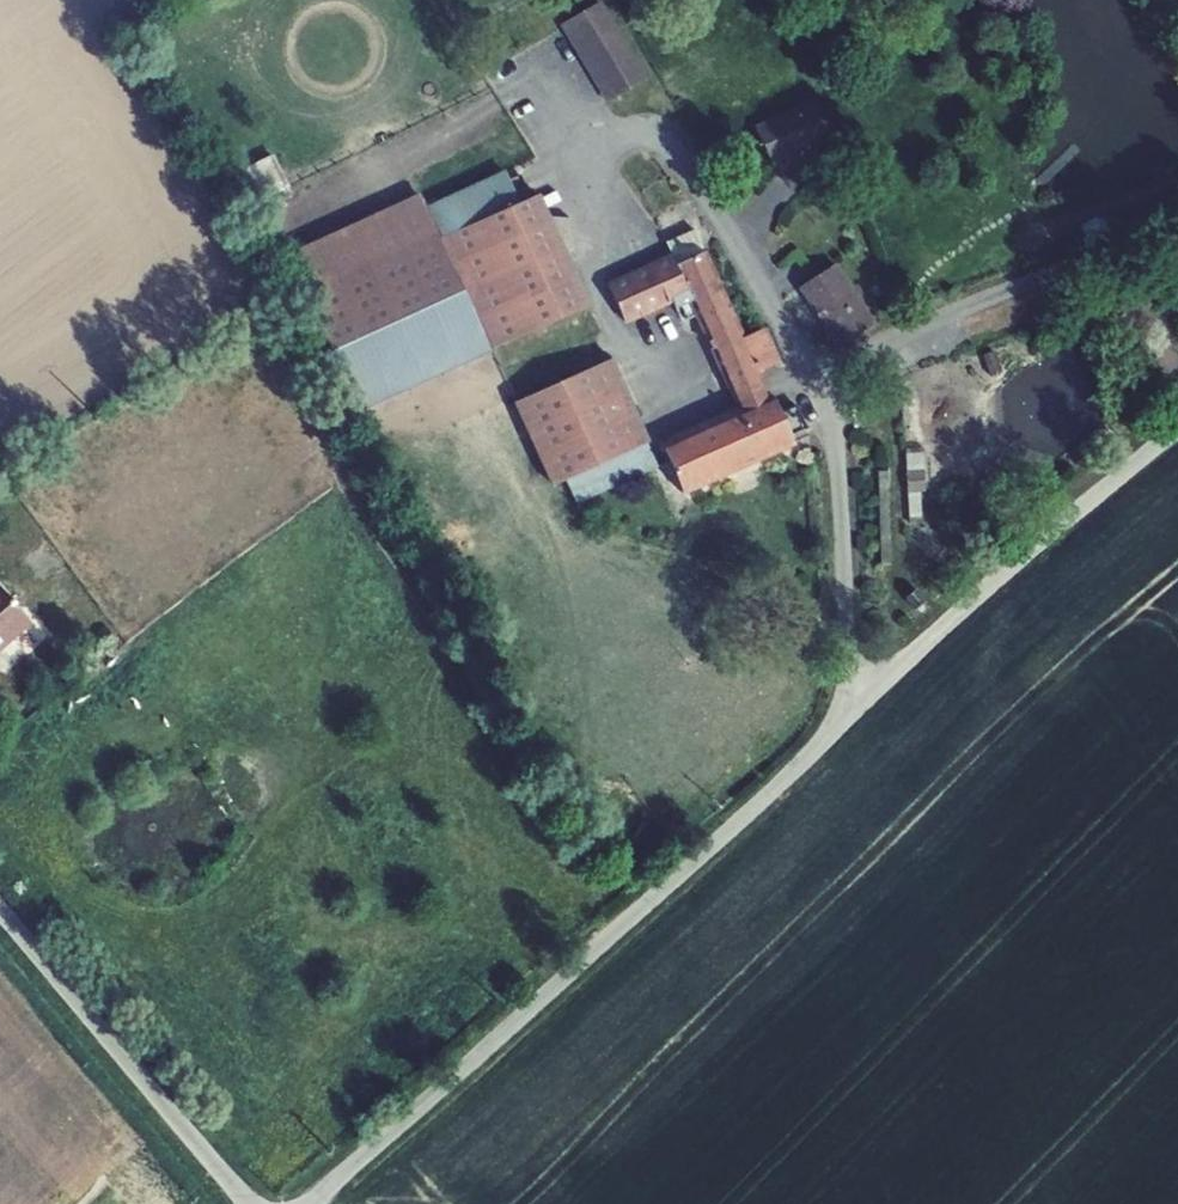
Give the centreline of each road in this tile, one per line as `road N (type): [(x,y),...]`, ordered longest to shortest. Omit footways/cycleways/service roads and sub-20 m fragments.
road 1 (unclassified): [(844,719),(313,1203)]
road 2 (unclassified): [(1177,427),(844,719)]
road 3 (unclassified): [(1177,223),(810,371)]
road 4 (unclassified): [(0,911),(252,1203)]
road 5 (unclassified): [(810,371),(673,142),(645,129),(575,149)]
road 6 (unclassified): [(810,371),(832,421),(842,486),(844,719)]

